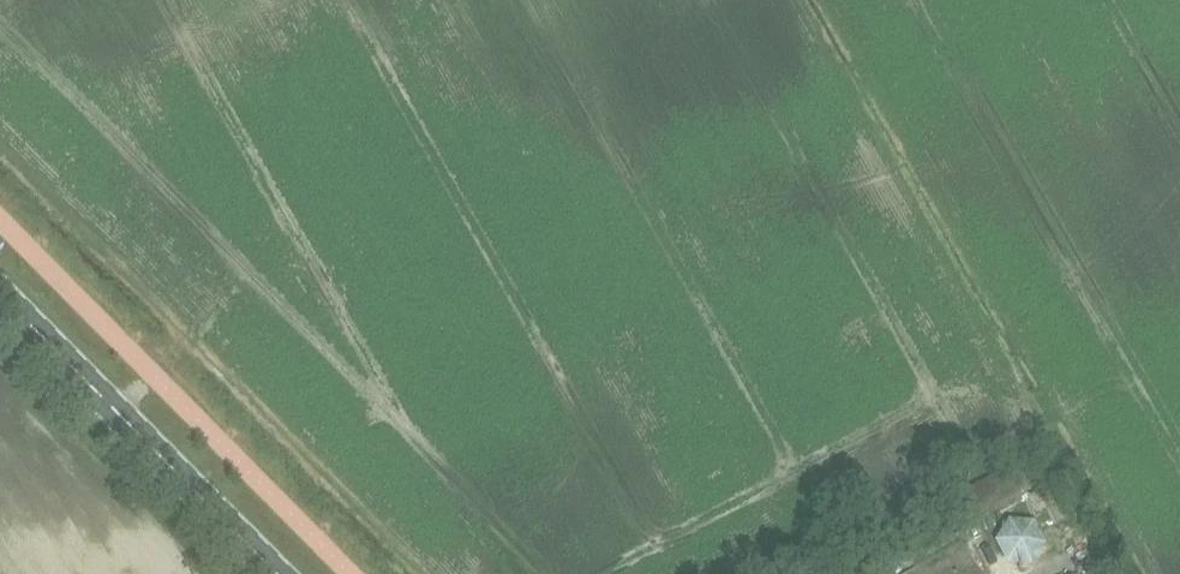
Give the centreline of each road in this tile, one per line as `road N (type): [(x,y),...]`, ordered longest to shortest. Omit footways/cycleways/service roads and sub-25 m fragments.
road 1 (secondary): [(272,573),(0,300)]

